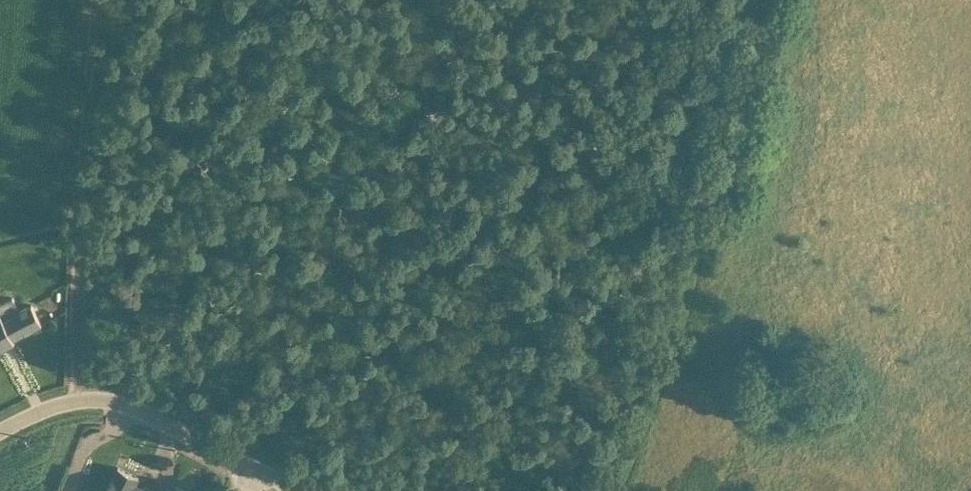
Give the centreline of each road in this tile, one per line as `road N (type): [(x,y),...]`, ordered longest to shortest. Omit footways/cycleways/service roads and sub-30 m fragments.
road 1 (track): [(618,490),(689,291),(763,0)]
road 2 (unclassified): [(292,490),(136,409),(86,402),(38,412),(0,432)]

